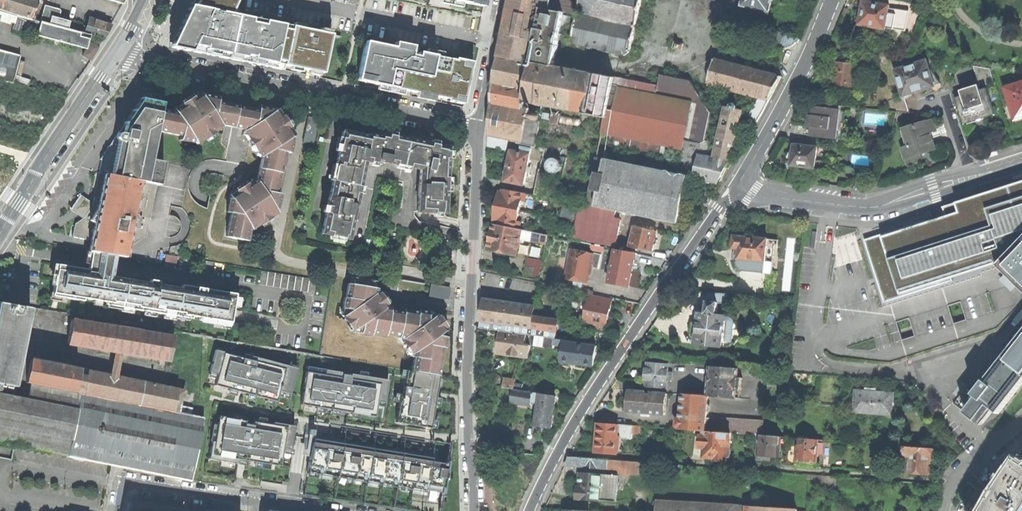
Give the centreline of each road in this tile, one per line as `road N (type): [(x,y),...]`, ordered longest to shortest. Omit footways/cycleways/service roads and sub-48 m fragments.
road 1 (residential): [(482,127),(473,510)]
road 2 (residential): [(530,510),(576,423),(727,195)]
road 3 (residential): [(122,46),(482,127)]
road 4 (tertiary): [(727,195),(856,211),(966,179)]
road 5 (residential): [(119,510),(123,490),(139,484),(329,510)]
road 6 (secondary): [(0,232),(122,46)]
road 7 (tertiary): [(727,195),(827,0)]
road 8 (residential): [(505,0),(482,127)]
road 9 (residential): [(946,510),(958,481),(1021,414)]

